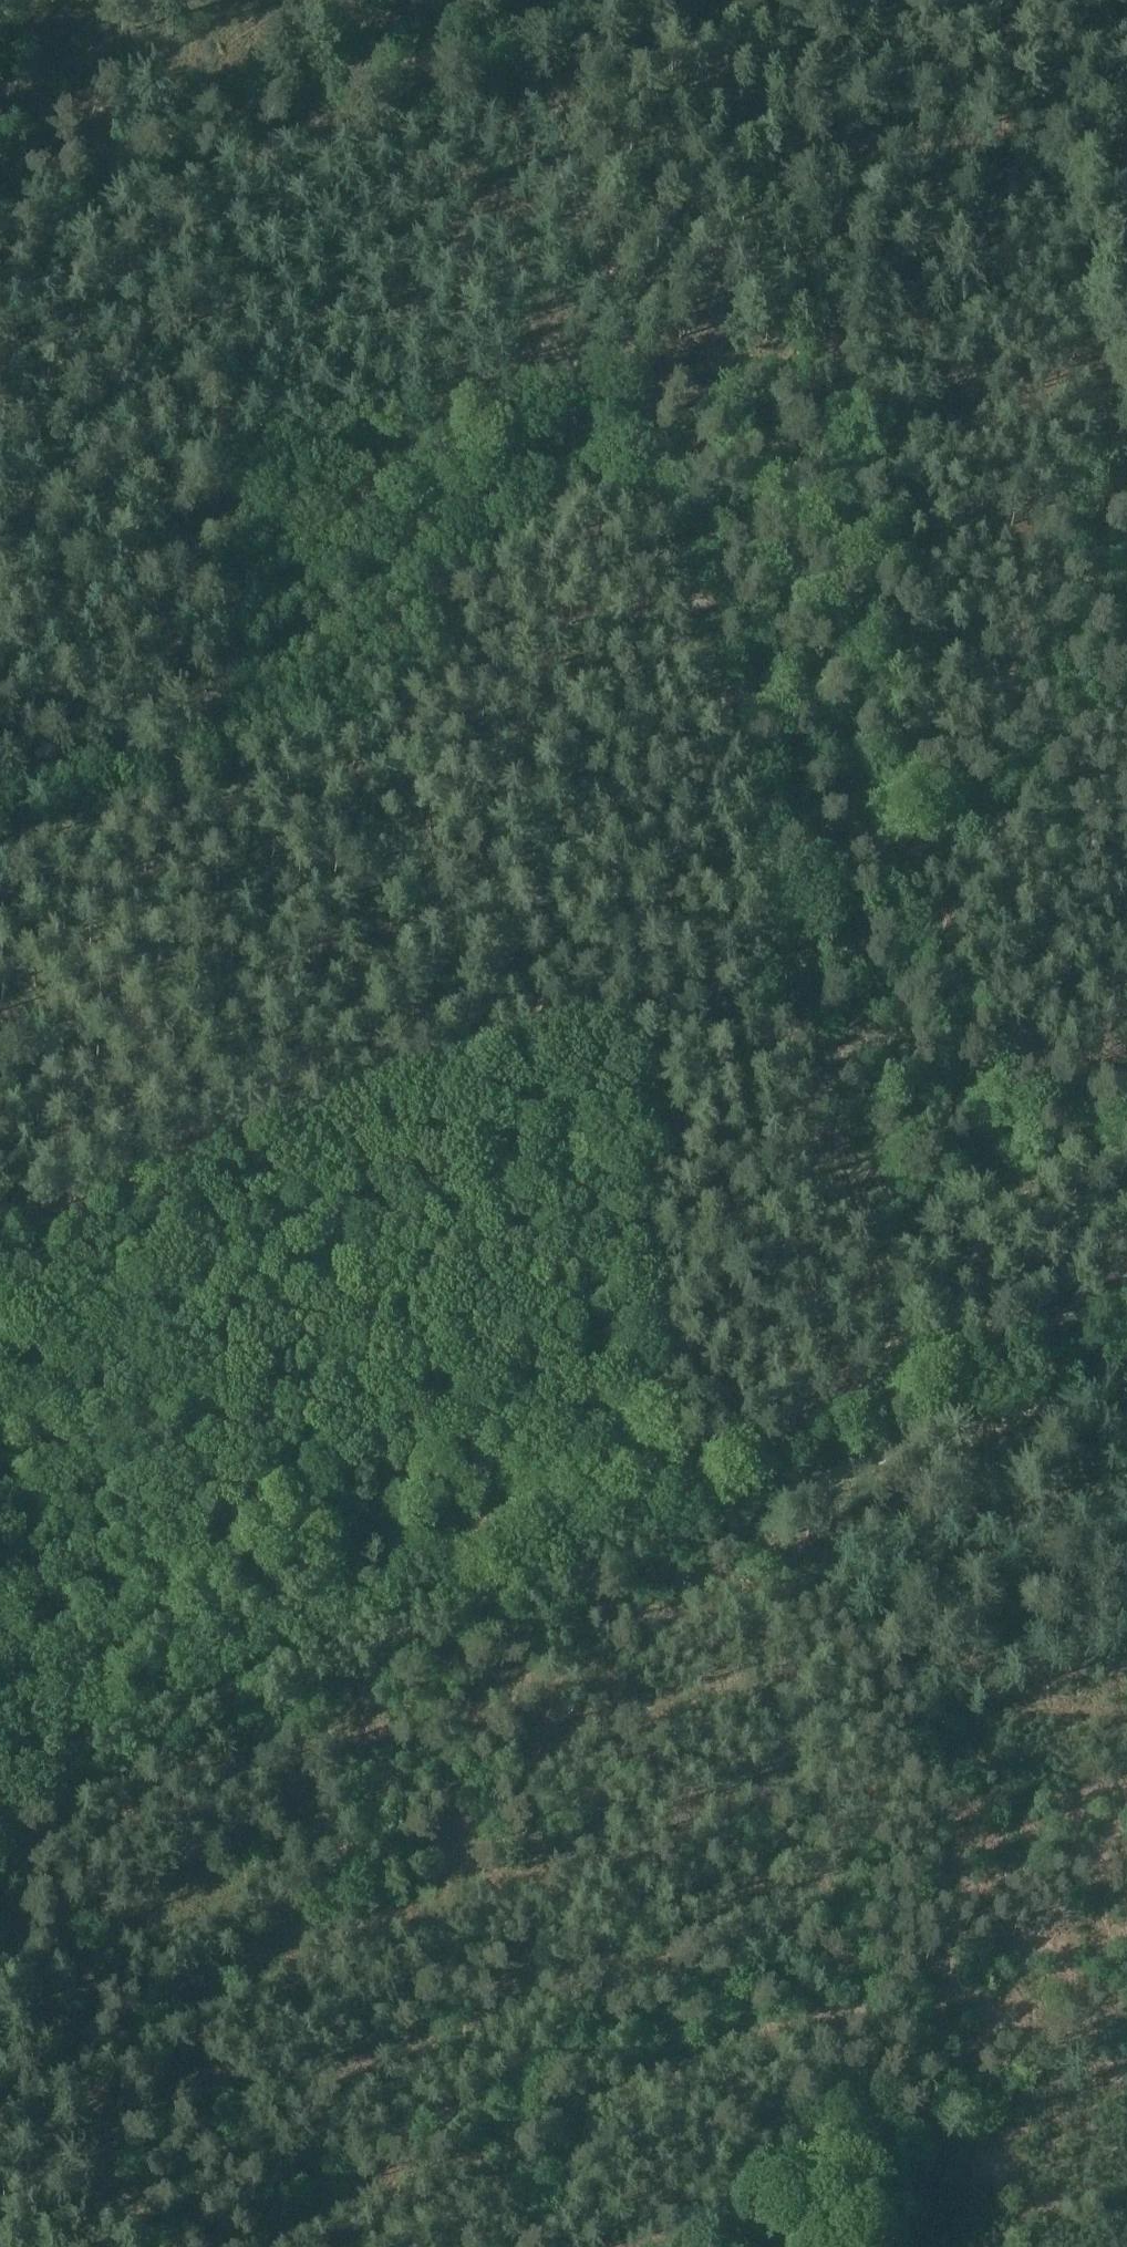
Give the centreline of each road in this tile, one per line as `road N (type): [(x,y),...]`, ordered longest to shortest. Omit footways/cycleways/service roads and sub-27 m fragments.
road 1 (track): [(496,0),(646,403),(917,1413)]
road 2 (track): [(0,1773),(1126,1371)]

